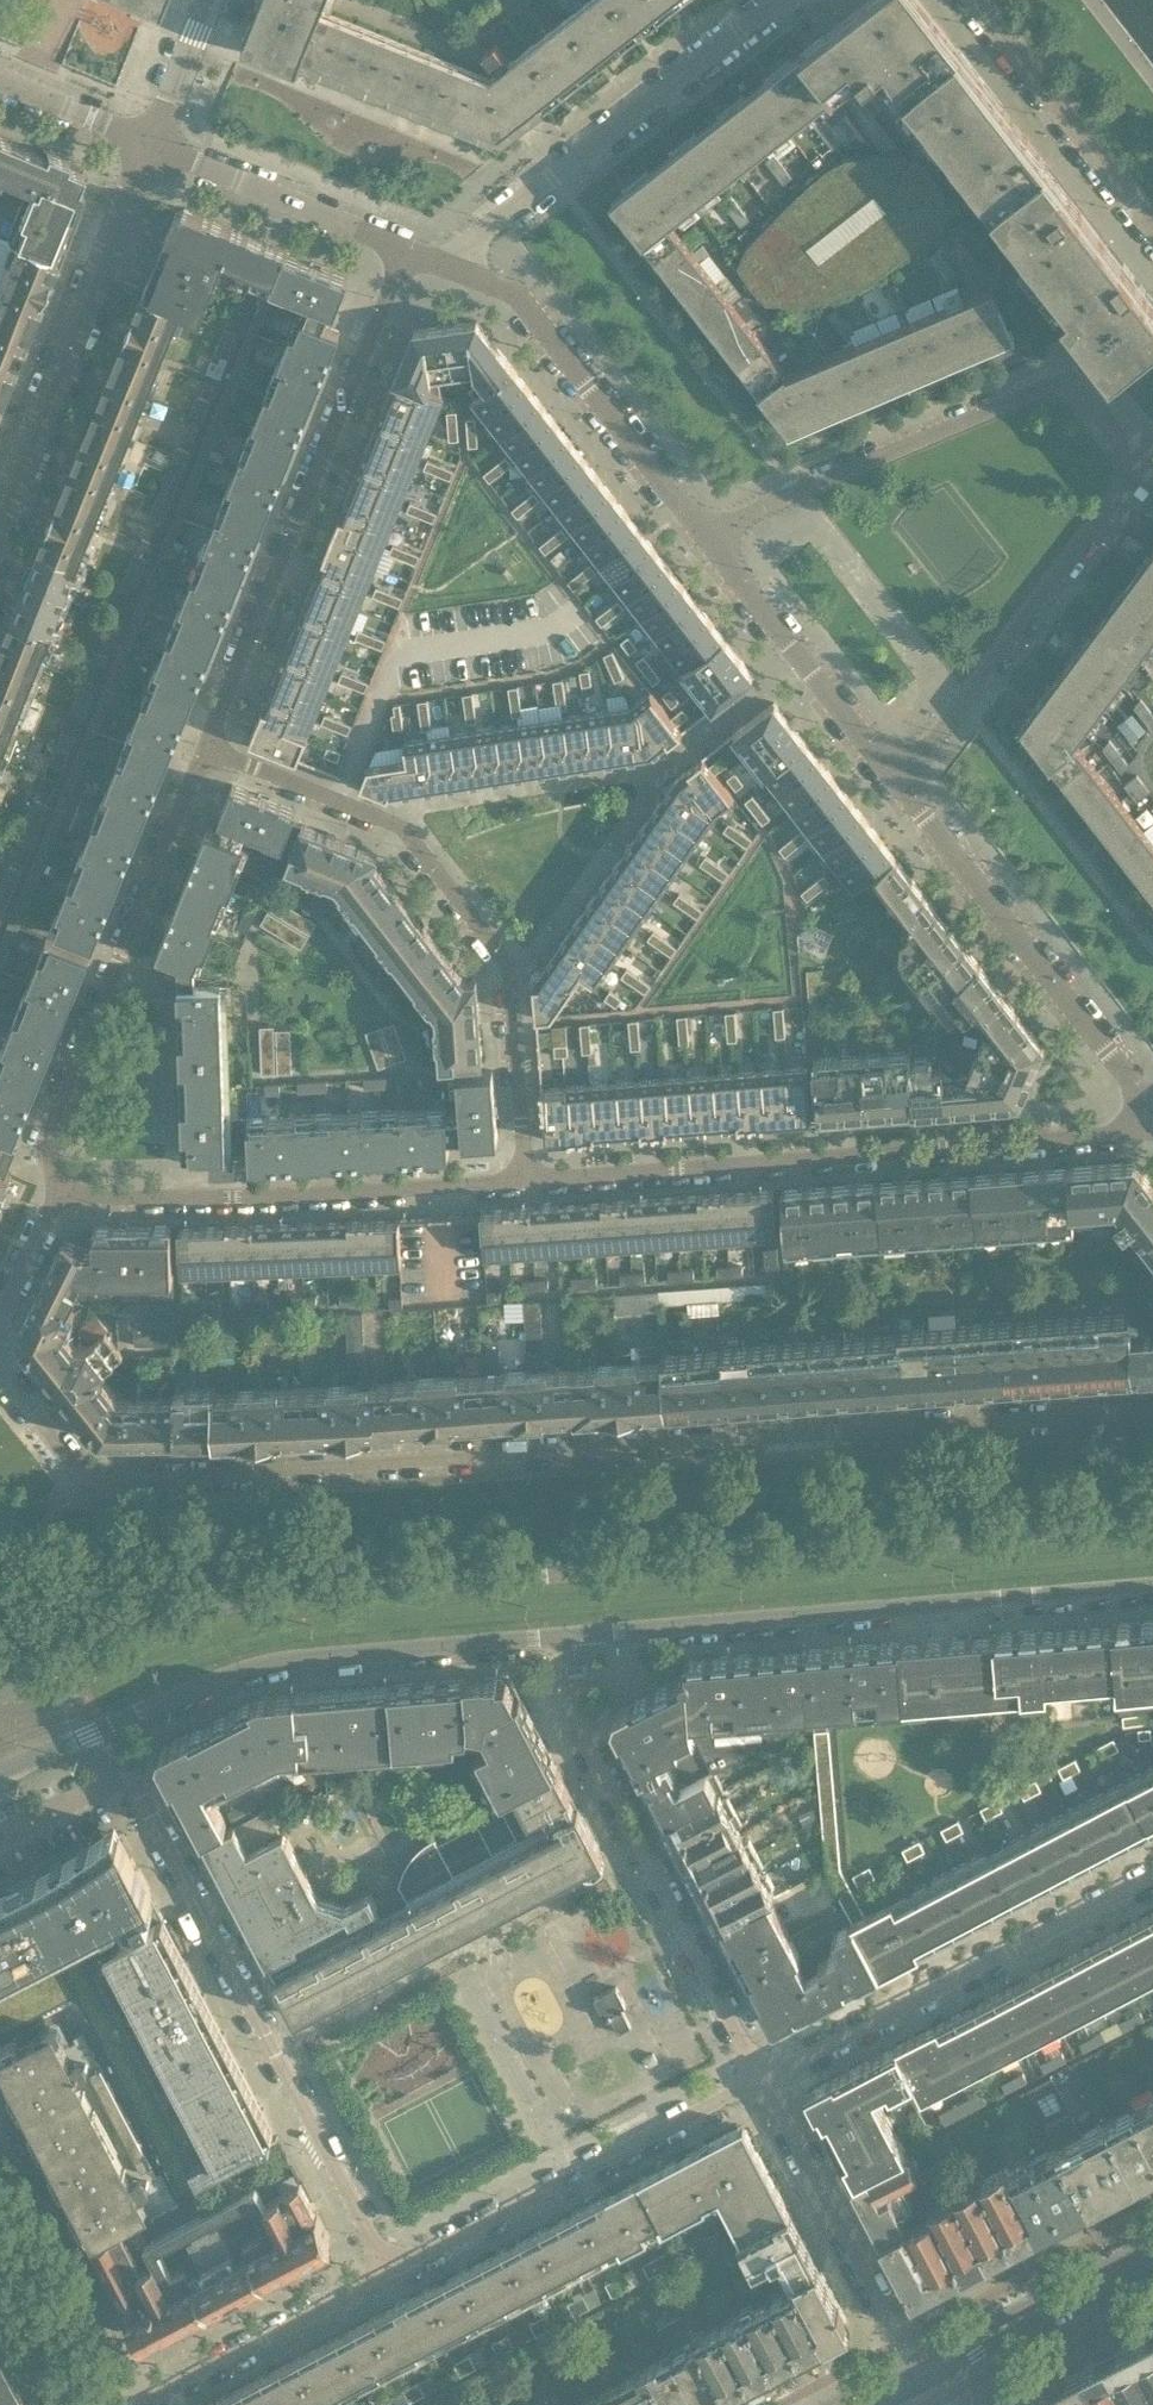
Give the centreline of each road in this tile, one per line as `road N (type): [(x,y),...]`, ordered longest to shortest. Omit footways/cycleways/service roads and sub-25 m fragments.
road 1 (residential): [(1152,1411),(88,1486),(0,1365)]
road 2 (residential): [(1152,1524),(277,1597),(170,1621),(0,1695)]
road 3 (residential): [(900,782),(1134,476),(1137,457),(1061,380),(704,531)]
road 4 (residential): [(519,1179),(1128,1133),(1152,1118)]
road 5 (residential): [(104,1728),(393,2268)]
road 6 (residential): [(519,1179),(504,960),(402,826),(204,748)]
road 7 (residential): [(574,1637),(1152,1586)]
road 8 (residential): [(404,249),(204,748)]
road 9 (residential): [(104,1728),(265,1662),(574,1637)]
road 10 (residential): [(762,2077),(588,1747),(574,1637)]
road 11 (residential): [(204,748),(48,1124),(51,1196)]
road 12 (residential): [(51,1196),(519,1179)]
road 13 (residential): [(1152,1874),(762,2077)]
road 14 (residential): [(448,263),(780,0)]
road 15 (residential): [(393,2268),(762,2077)]
road 16 (residential): [(1152,1108),(900,782)]
road 17 (residential): [(0,517),(151,140)]
road 18 (residential): [(704,531),(521,300),(448,263)]
road 19 (residential): [(762,2077),(918,2376)]
road 20 (residential): [(900,782),(704,531)]
road 21 (residential): [(132,2404),(393,2268)]
road 22 (residential): [(974,0),(1152,223)]
road 23 (residential): [(128,2404),(0,2153)]
road 24 (residential): [(404,249),(151,140)]
road 25 (tertiary): [(918,2376),(1152,2253)]
road 26 (residential): [(151,140),(0,78)]
road 27 (residential): [(151,140),(208,0)]

